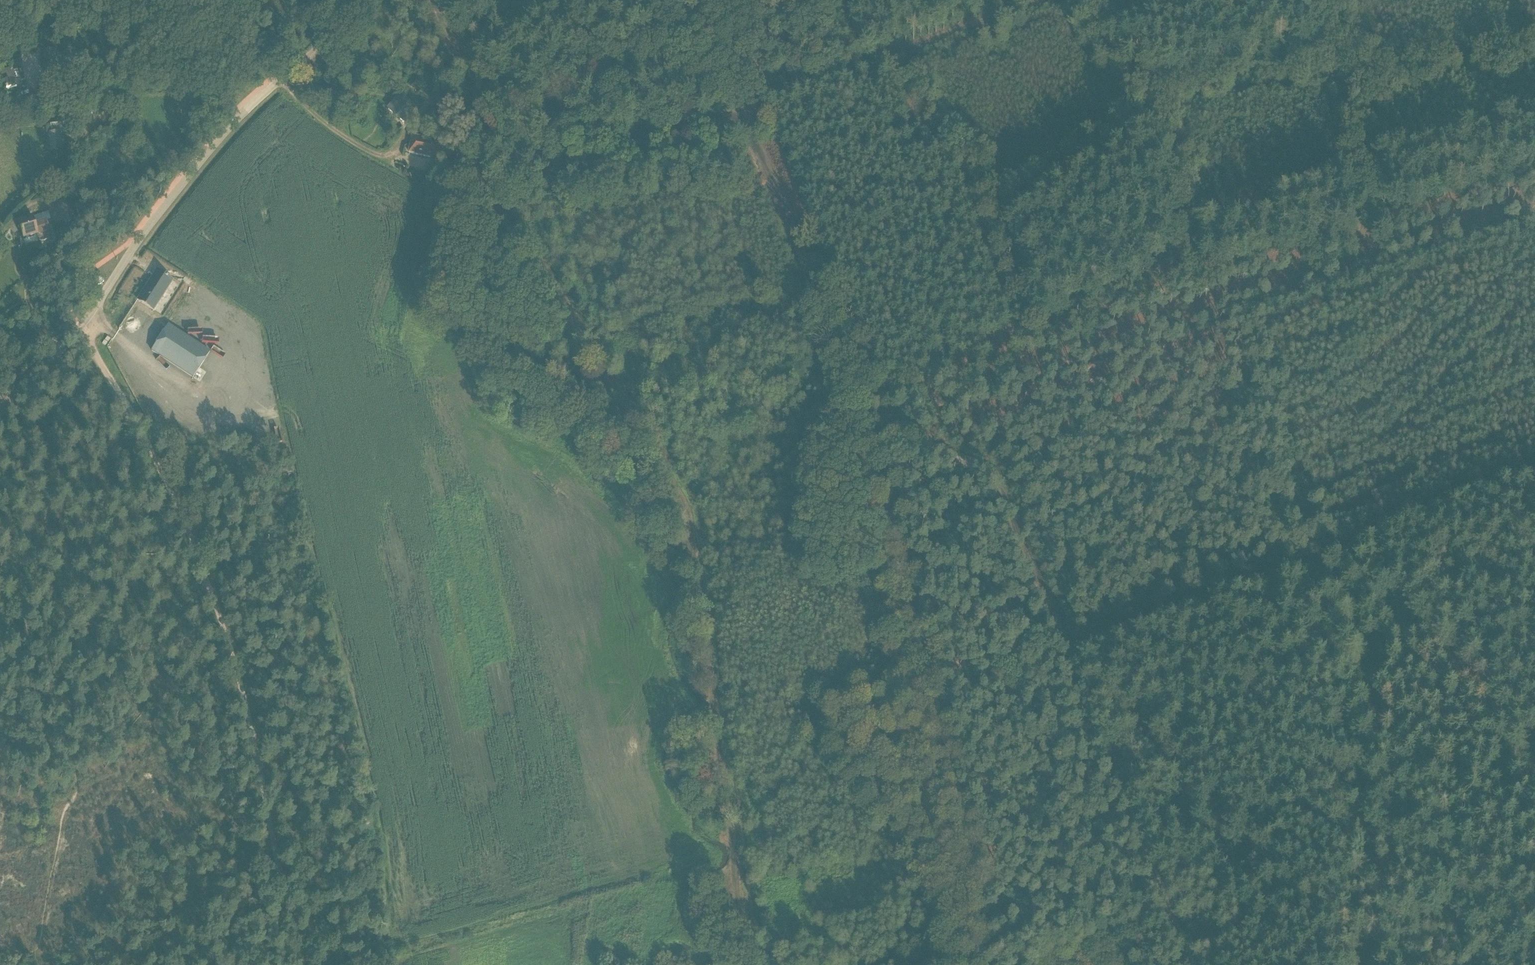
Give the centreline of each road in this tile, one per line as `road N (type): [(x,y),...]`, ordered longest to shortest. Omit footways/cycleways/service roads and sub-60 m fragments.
road 1 (track): [(505,105),(508,127),(470,170),(684,506),(753,964)]
road 2 (track): [(1534,203),(865,416)]
road 3 (track): [(865,416),(979,465),(1002,489),(1196,964)]
road 4 (track): [(281,877),(237,674),(176,501),(137,416),(79,333)]
road 5 (track): [(865,416),(980,925),(978,937),(938,964)]
road 6 (track): [(505,105),(560,133),(637,147),(678,145),(747,119),(865,416)]
road 7 (unclassified): [(0,404),(79,333),(183,178),(233,122),(307,51),(378,0)]
road 8 (track): [(1534,469),(1068,642)]
road 9 (track): [(1336,542),(1501,964)]
road 10 (track): [(1188,943),(1534,807)]
road 11 (track): [(747,119),(1061,0)]
road 12 (track): [(1326,0),(1388,250)]
road 13 (track): [(438,0),(505,105)]

